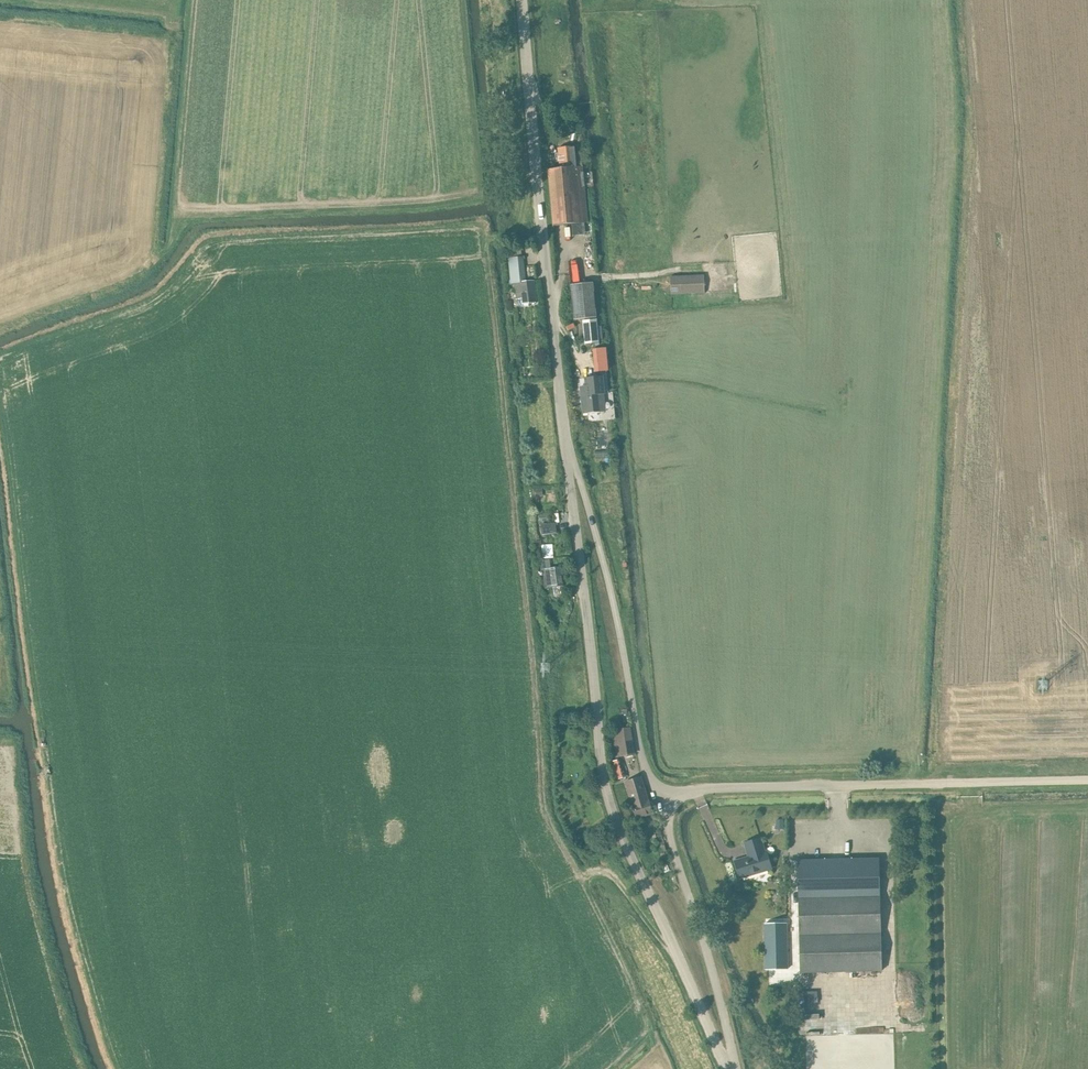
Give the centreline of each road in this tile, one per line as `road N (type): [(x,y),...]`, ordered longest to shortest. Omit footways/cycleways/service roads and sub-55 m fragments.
road 1 (tertiary): [(567,448),(609,801),(727,1068)]
road 2 (tertiary): [(521,0),(567,448)]
road 3 (unclassified): [(659,800),(724,787),(1087,780)]
road 4 (track): [(157,260),(176,34),(0,14)]
road 5 (track): [(0,331),(136,280),(194,221),(337,210)]
road 6 (unclassified): [(567,448),(602,558),(640,750),(659,800)]
road 7 (track): [(0,747),(10,747),(28,892),(81,1068)]
road 8 (unclassified): [(731,1068),(722,1006),(659,800)]
road 9 (track): [(42,0),(178,14),(176,34)]
road 10 (track): [(580,881),(599,871),(611,876),(680,961)]

